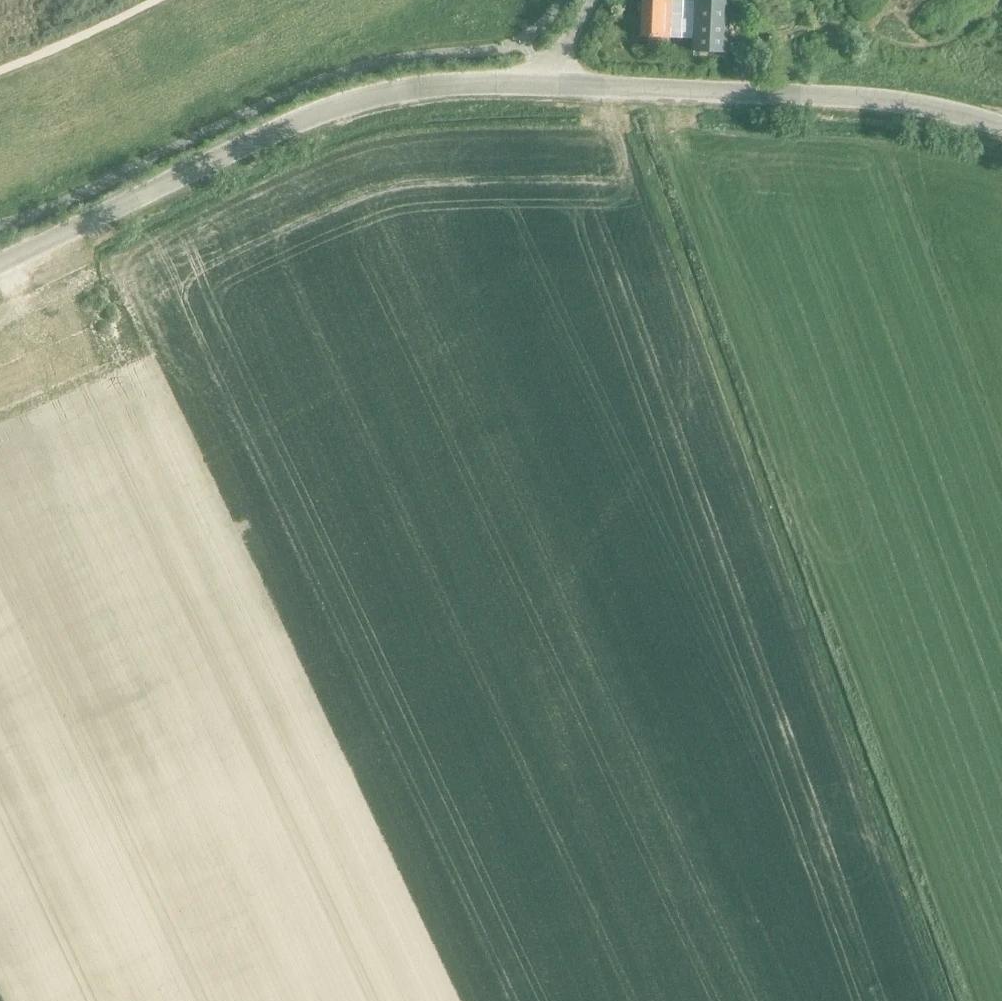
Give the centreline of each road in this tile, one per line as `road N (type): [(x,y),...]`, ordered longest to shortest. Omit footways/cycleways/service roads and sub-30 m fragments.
road 1 (tertiary): [(0,265),(349,102),(437,87),(547,87)]
road 2 (tertiary): [(1001,128),(909,105),(841,98),(547,87)]

